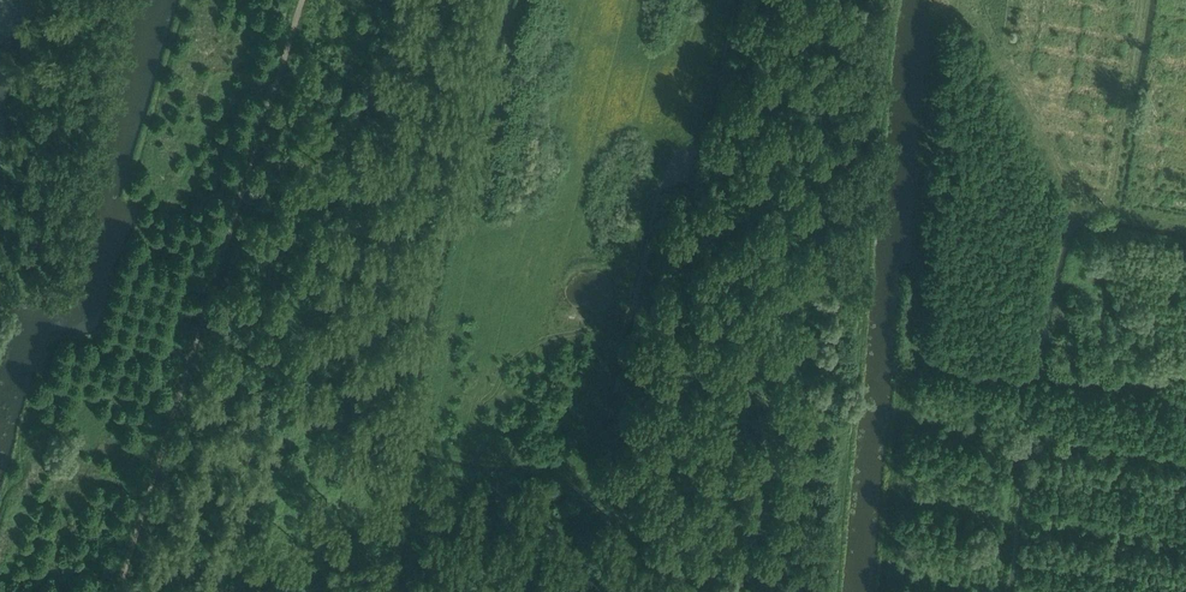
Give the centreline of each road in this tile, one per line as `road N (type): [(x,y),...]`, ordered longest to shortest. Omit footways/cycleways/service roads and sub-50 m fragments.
road 1 (track): [(883,591),(906,392)]

